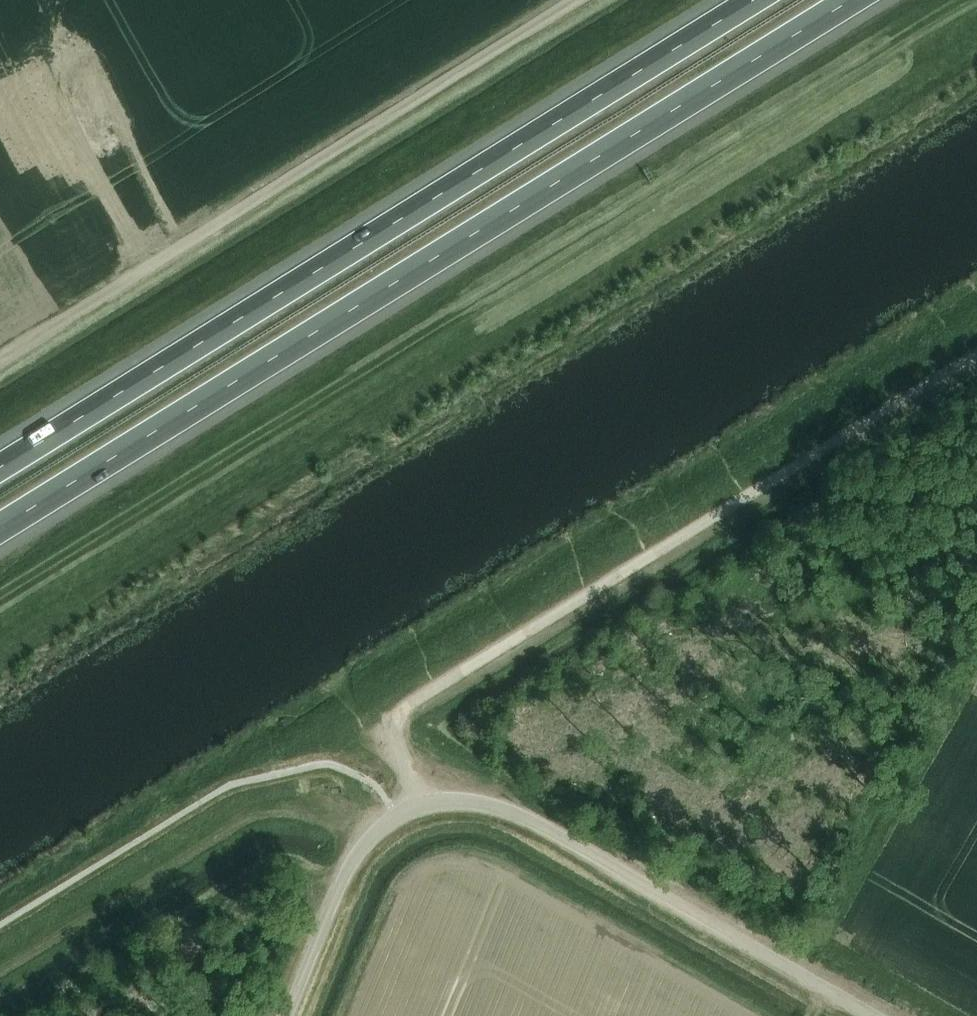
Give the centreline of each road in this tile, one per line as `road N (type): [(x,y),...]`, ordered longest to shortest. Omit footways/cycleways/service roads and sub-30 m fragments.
road 1 (motorway): [(0,525),(846,0)]
road 2 (motorway): [(758,0),(0,468)]
road 3 (unclassified): [(422,804),(394,739),(408,704),(976,353)]
road 4 (unclassified): [(0,356),(572,0)]
road 5 (unclassified): [(876,1015),(516,812),(473,801),(422,804)]
road 6 (unclassified): [(286,1015),(345,871),(397,815)]

